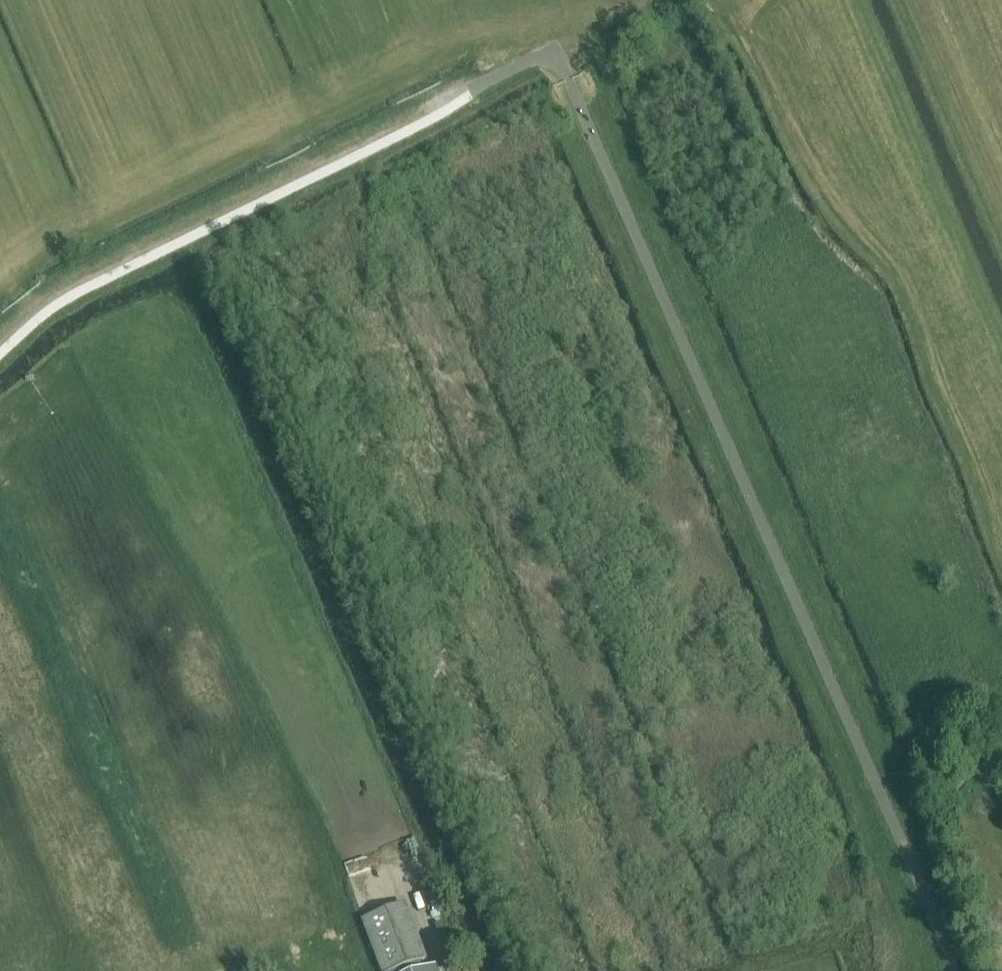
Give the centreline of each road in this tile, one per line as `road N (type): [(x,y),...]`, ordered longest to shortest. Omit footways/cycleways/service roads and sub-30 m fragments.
road 1 (unclassified): [(475,87),(553,48),(952,970)]
road 2 (track): [(475,87),(440,97),(61,285),(0,334)]

